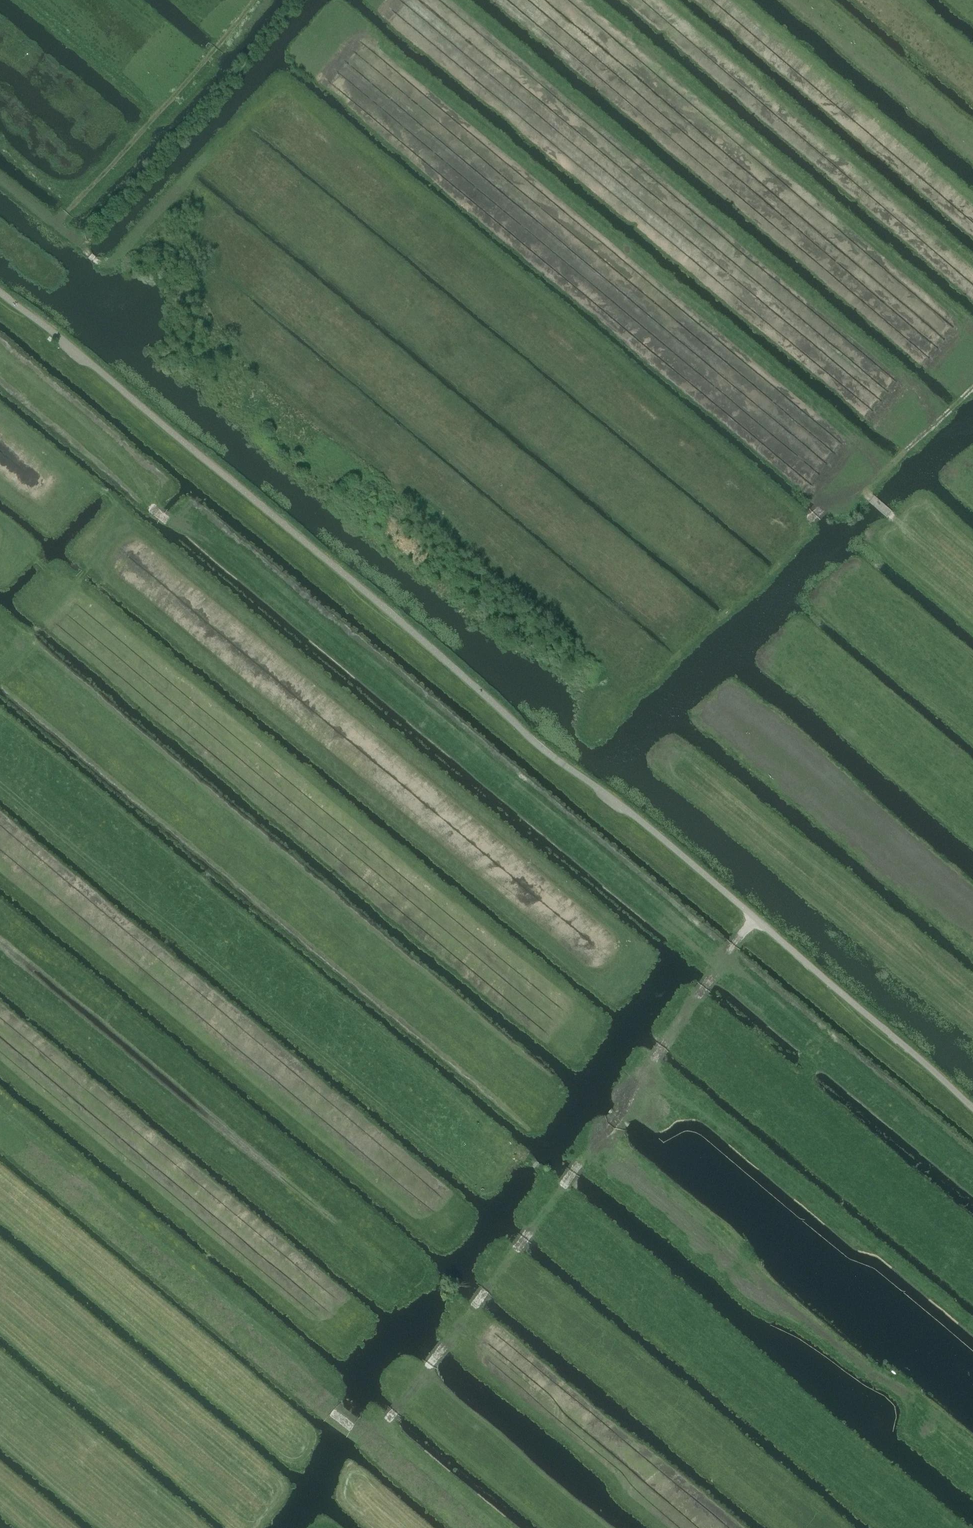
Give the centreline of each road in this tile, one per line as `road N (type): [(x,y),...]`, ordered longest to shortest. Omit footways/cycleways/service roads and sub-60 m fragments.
road 1 (track): [(54,220),(254,0)]
road 2 (track): [(972,386),(866,492),(972,585)]

